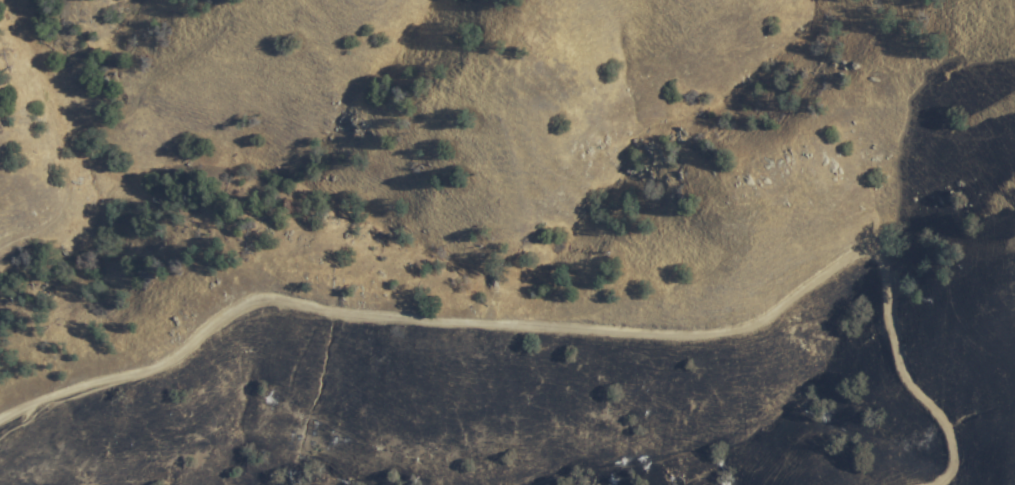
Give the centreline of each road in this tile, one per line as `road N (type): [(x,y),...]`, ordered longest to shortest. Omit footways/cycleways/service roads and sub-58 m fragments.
road 1 (track): [(867,484),(942,430),(947,399),(901,352),(854,237),(828,226),(739,289),(338,283),(78,336),(0,383)]

